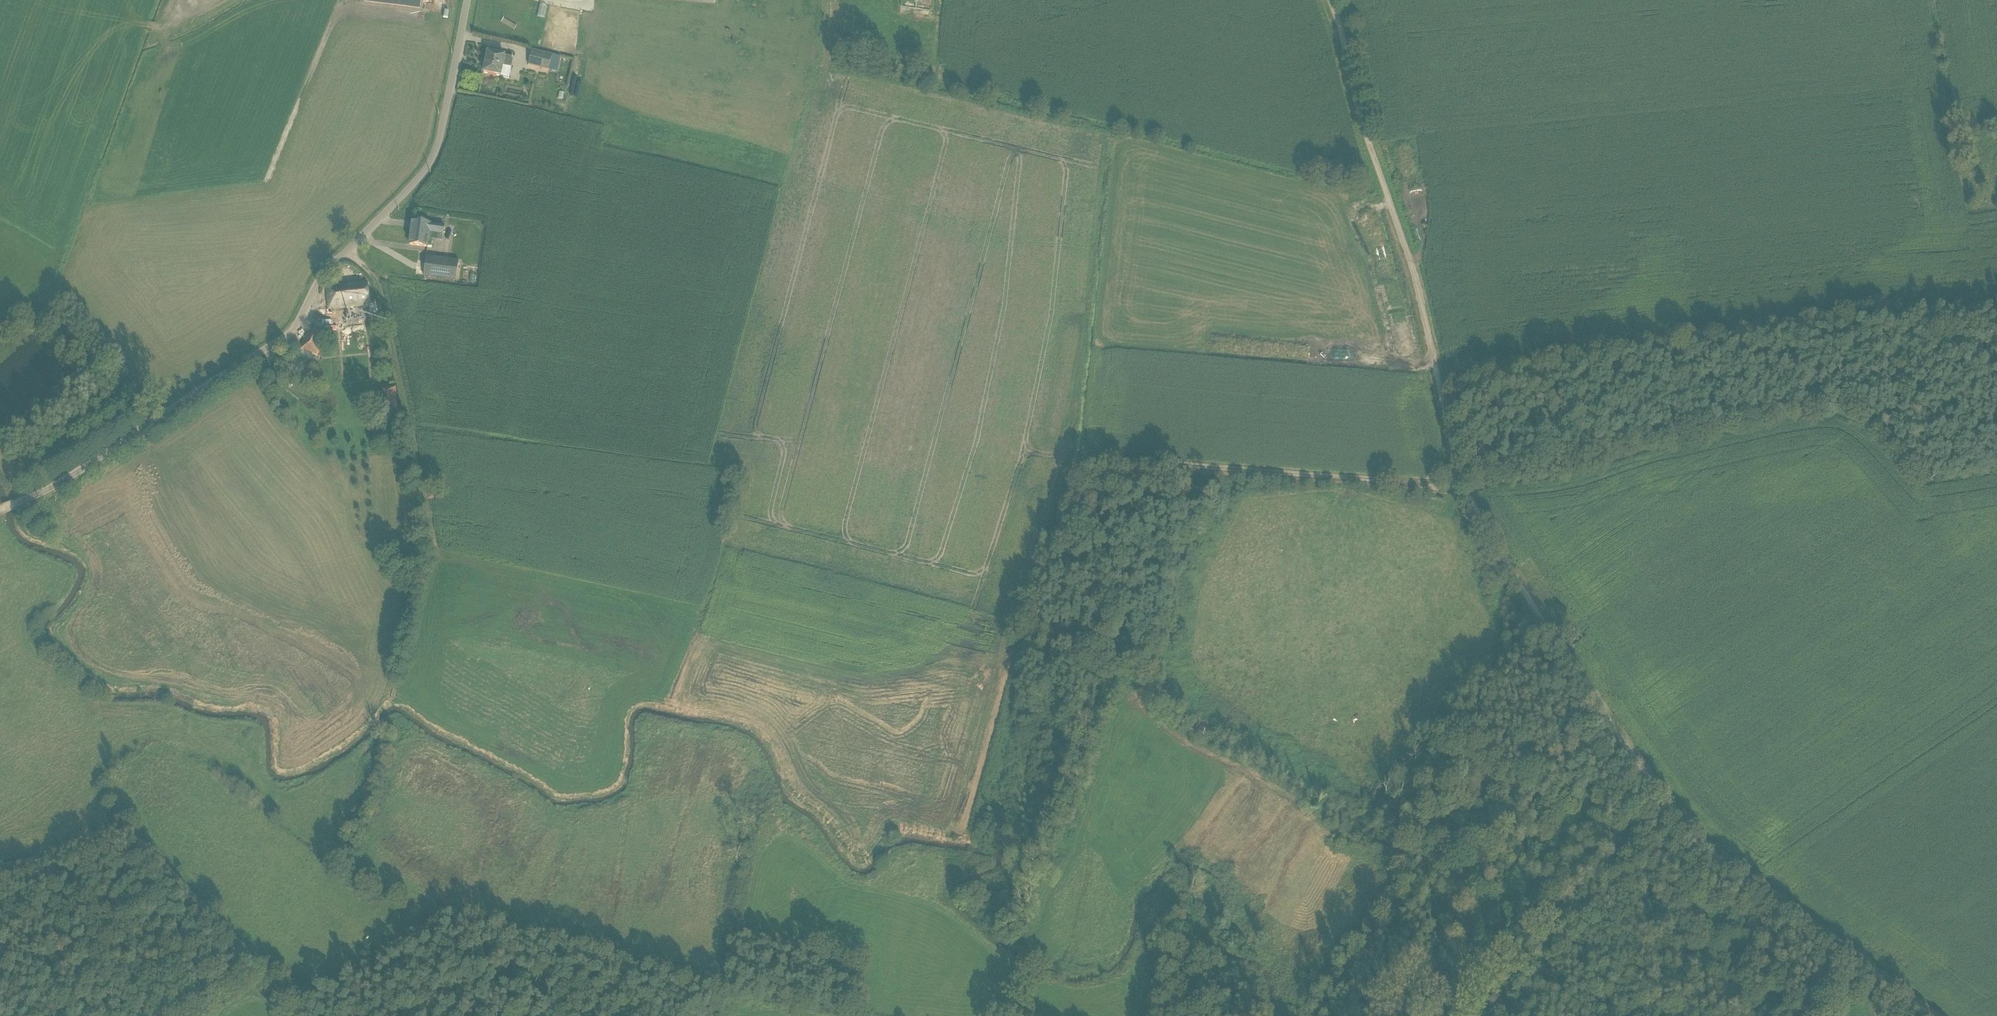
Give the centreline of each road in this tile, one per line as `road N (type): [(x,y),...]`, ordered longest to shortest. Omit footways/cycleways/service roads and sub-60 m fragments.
road 1 (unclassified): [(1928,1015),(1671,816),(1517,576),(1460,476),(1405,241),(1330,0)]
road 2 (unclassified): [(468,0),(435,155),(332,267),(286,336),(73,476),(15,504)]
road 3 (track): [(1081,674),(1007,641),(1061,460),(1467,489)]
road 4 (track): [(304,1015),(127,834),(97,834),(0,875)]
road 5 (track): [(438,542),(385,297),(353,247)]

